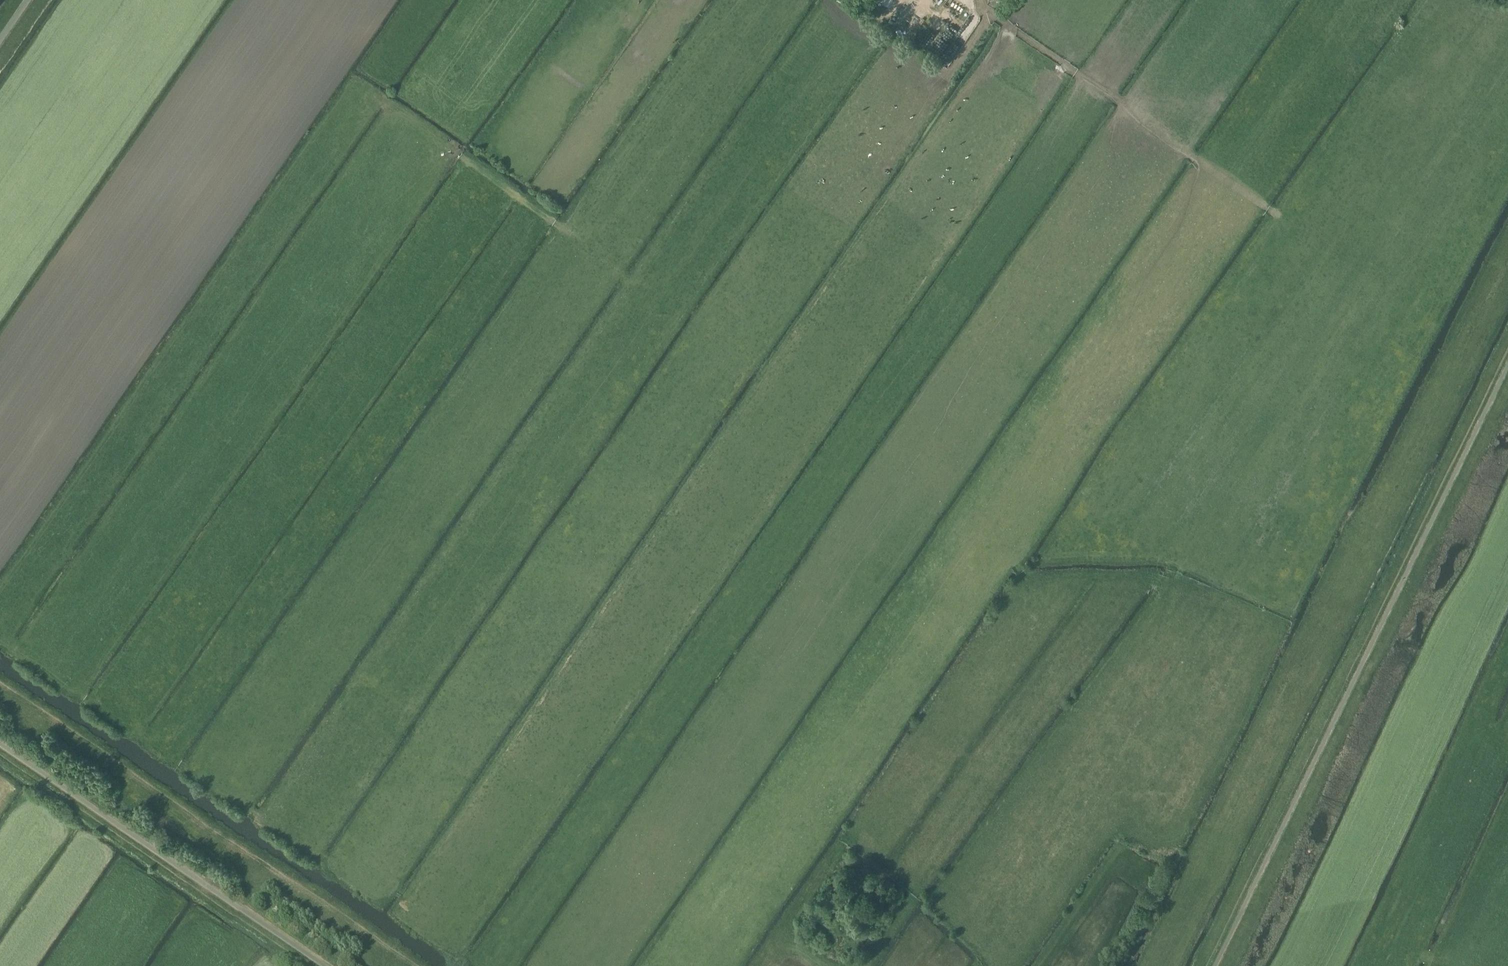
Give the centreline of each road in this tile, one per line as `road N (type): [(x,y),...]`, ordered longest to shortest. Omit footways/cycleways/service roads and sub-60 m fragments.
road 1 (track): [(0,685),(410,965)]

